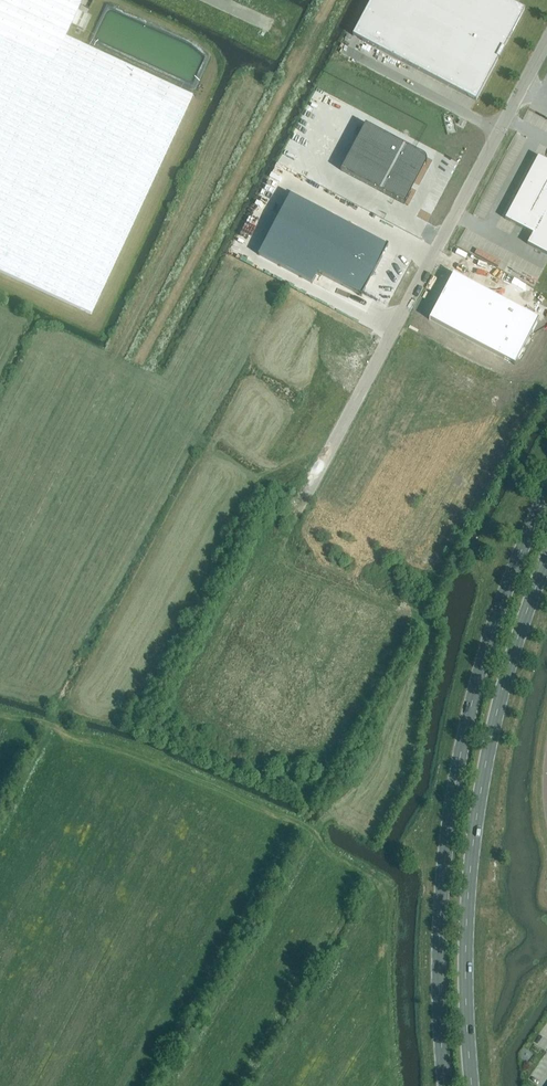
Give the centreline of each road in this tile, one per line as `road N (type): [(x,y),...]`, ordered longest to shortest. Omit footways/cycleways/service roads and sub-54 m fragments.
road 1 (primary): [(546,494),(488,645),(452,800),(440,951),(446,1085)]
road 2 (primary): [(472,1085),(466,945),(476,823),(500,700),(546,558)]
road 3 (unclassified): [(320,461),(499,133)]
road 4 (unclassified): [(353,53),(499,133)]

